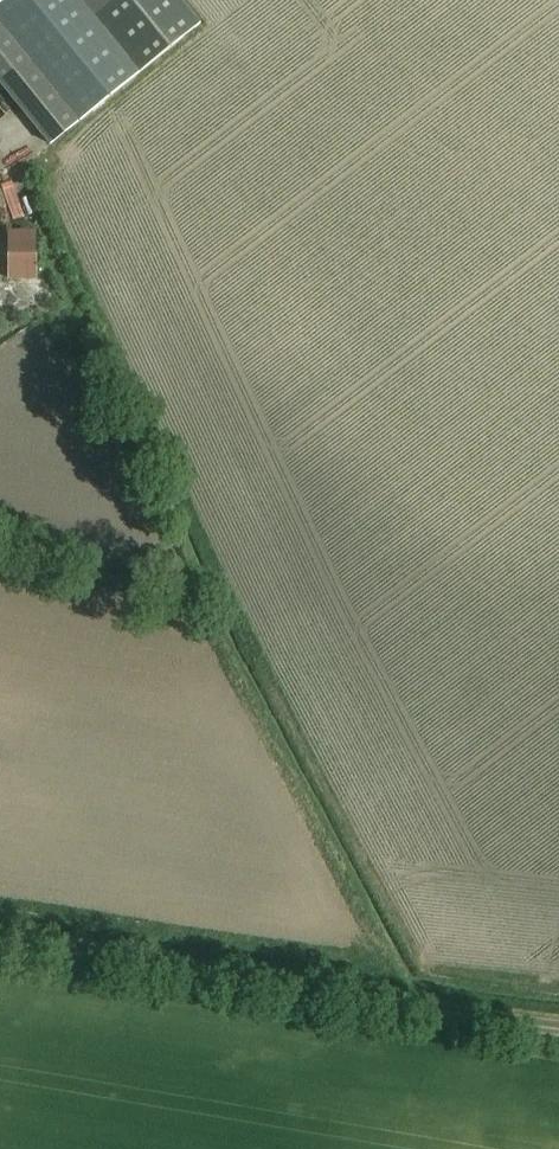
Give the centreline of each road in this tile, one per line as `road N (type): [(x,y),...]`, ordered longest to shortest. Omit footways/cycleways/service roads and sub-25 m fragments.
road 1 (track): [(0,933),(558,1020)]

